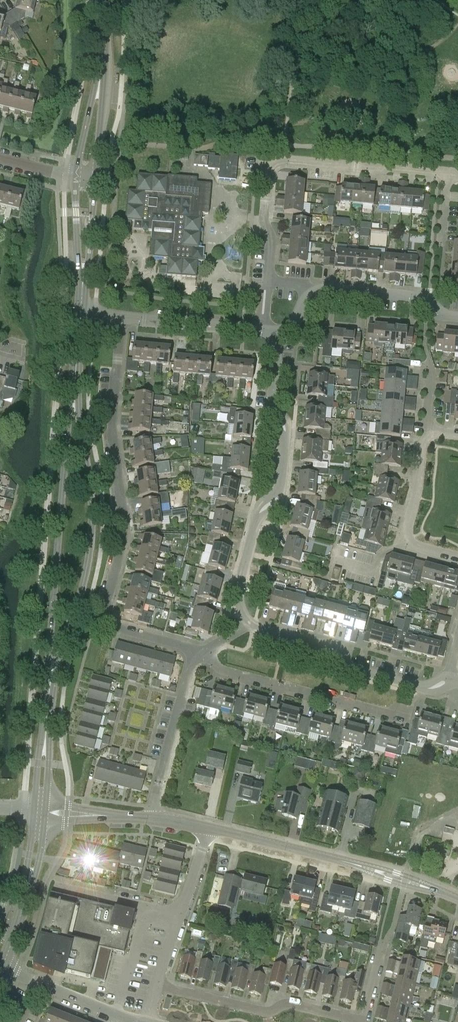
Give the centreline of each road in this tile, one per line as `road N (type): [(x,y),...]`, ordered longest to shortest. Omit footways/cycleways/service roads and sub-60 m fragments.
road 1 (residential): [(202,653),(105,624),(125,532),(113,425),(121,319)]
road 2 (tertiary): [(52,675),(89,555),(74,362)]
road 3 (tertiary): [(74,362),(52,675)]
road 4 (residential): [(250,626),(239,595),(259,513),(280,496),(287,431),(272,409),(277,335)]
road 5 (residential): [(269,285),(272,240),(264,222),(274,162),(448,174)]
road 6 (tertiary): [(457,897),(212,828)]
road 7 (residential): [(408,721),(220,669),(202,653)]
road 8 (residential): [(448,682),(430,690),(351,671),(336,650),(250,626)]
road 9 (residential): [(157,986),(363,1021)]
road 10 (residential): [(150,817),(191,665),(202,653)]
road 11 (residential): [(457,558),(409,541),(427,433)]
road 12 (residential): [(263,332),(121,319)]
road 13 (residential): [(326,290),(421,299),(440,318),(457,320)]
road 14 (tertiary): [(77,177),(82,300)]
road 15 (tertiary): [(82,300),(96,178)]
road 16 (residential): [(180,916),(62,889)]

